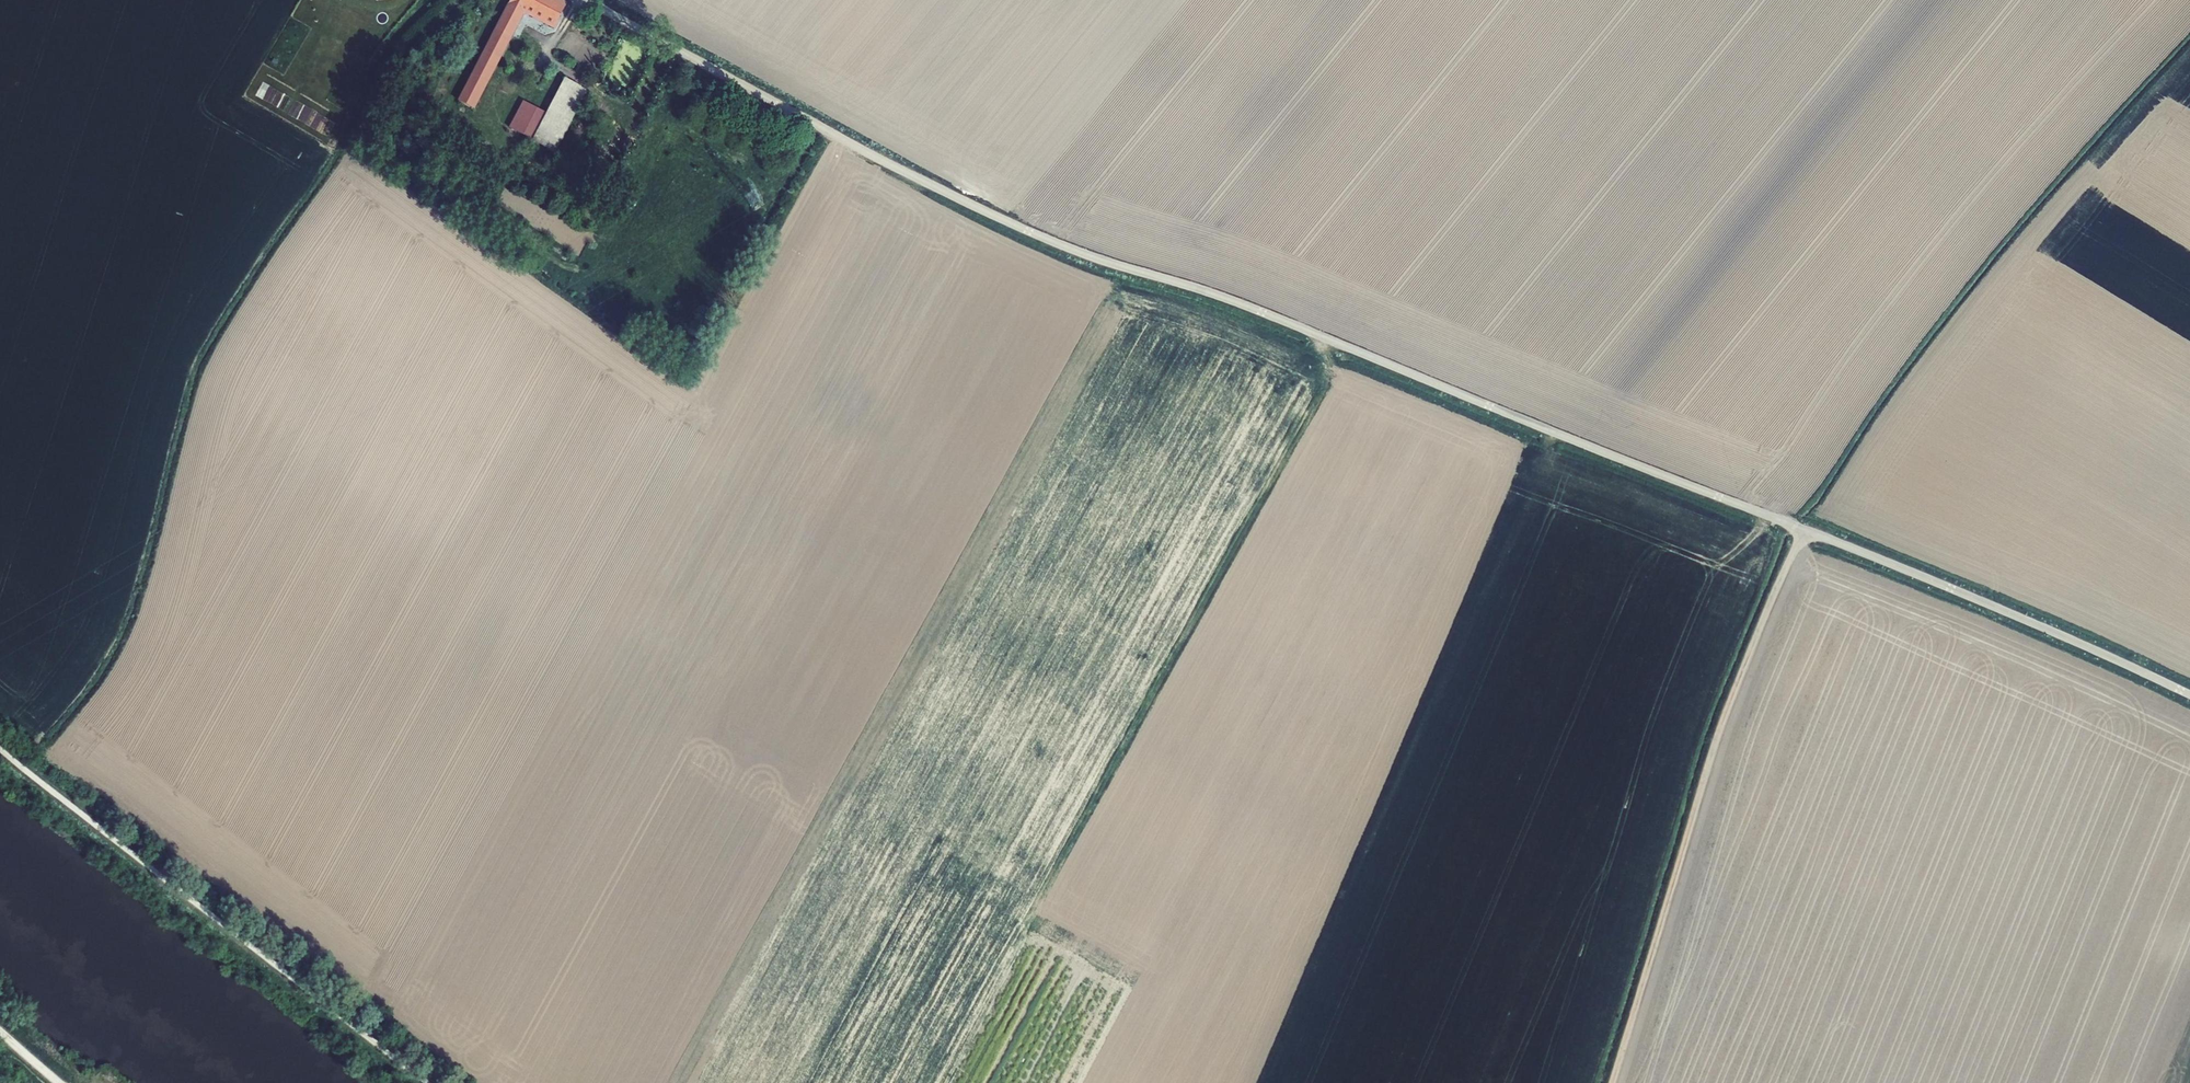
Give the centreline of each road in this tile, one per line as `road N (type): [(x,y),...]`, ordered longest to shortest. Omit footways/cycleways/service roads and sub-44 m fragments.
road 1 (unclassified): [(589,0),(900,170),(1058,244),(1272,316),(1882,560),(2189,696)]
road 2 (track): [(1612,1082),(1725,714),(1804,530)]

